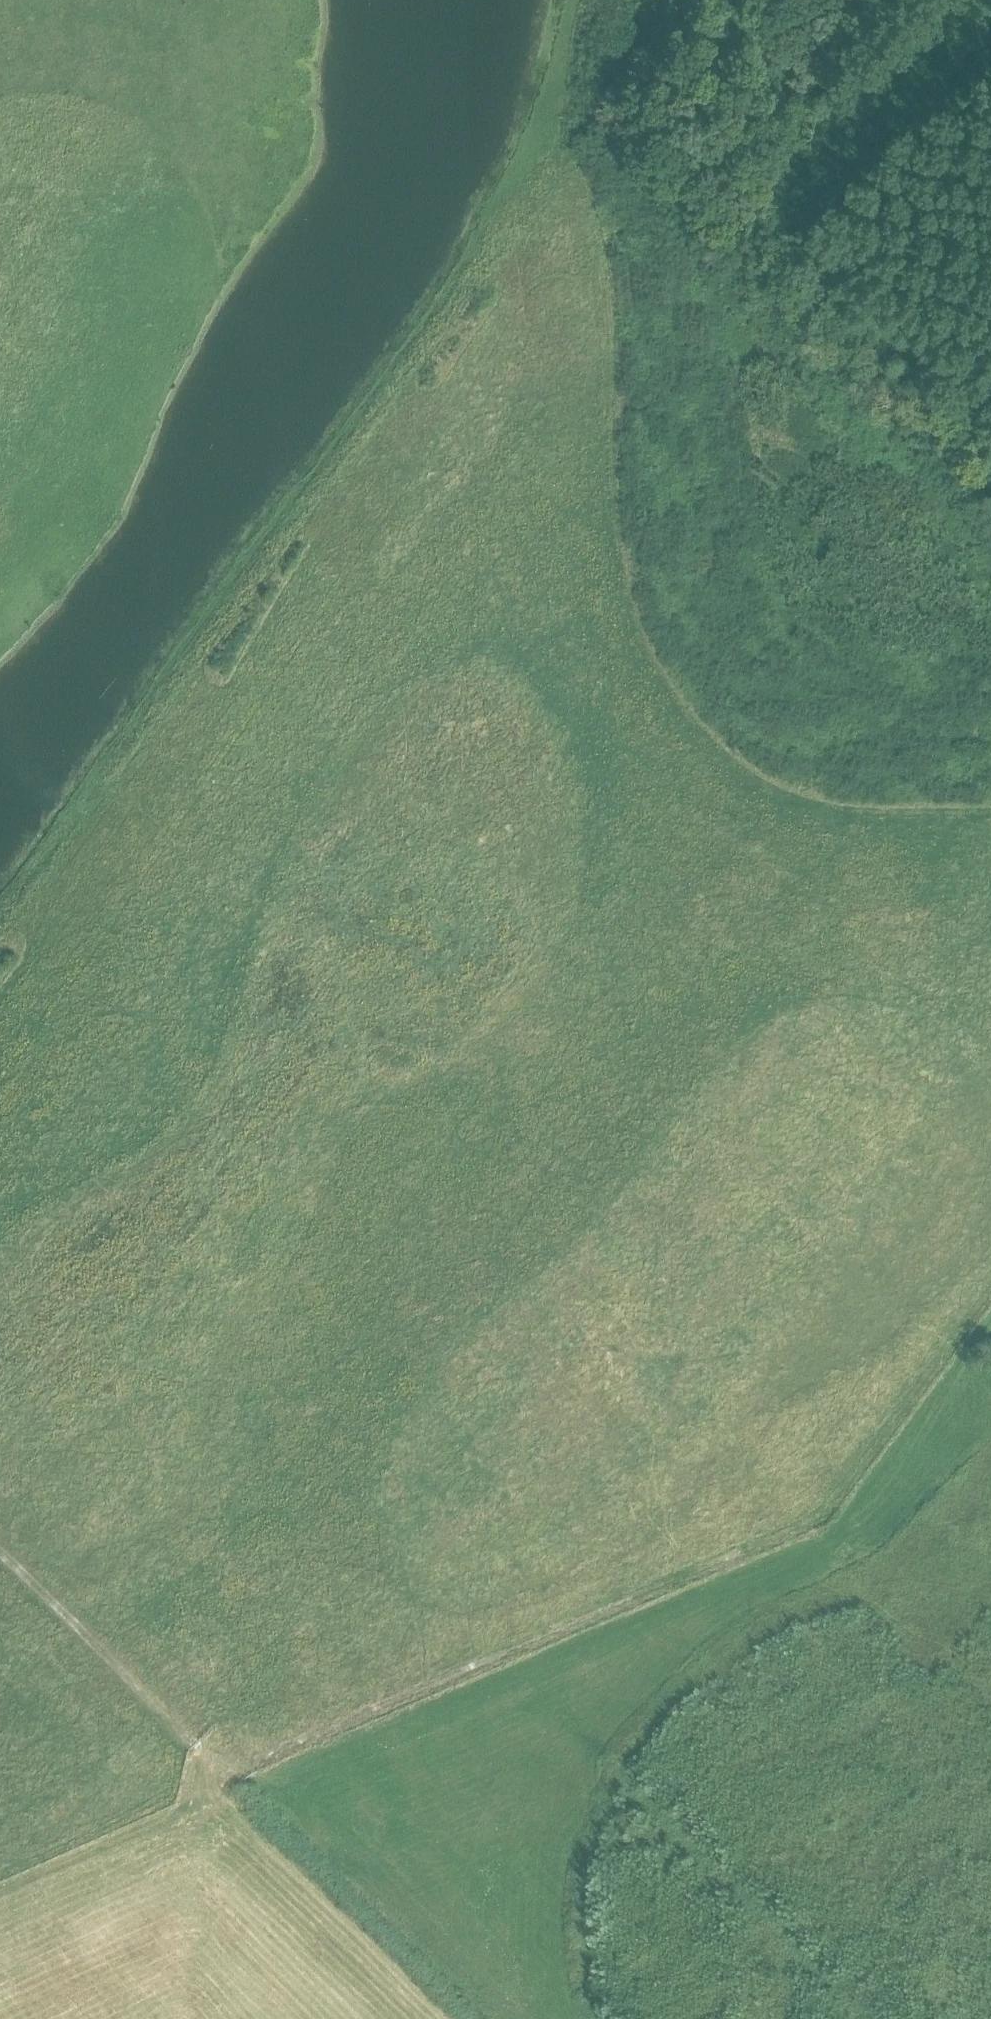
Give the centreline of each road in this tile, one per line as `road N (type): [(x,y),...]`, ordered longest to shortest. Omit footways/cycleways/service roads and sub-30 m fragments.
road 1 (track): [(242,1774),(271,1752),(808,1531)]
road 2 (track): [(0,1569),(187,1753),(242,1774)]
road 3 (track): [(0,1887),(242,1774)]

